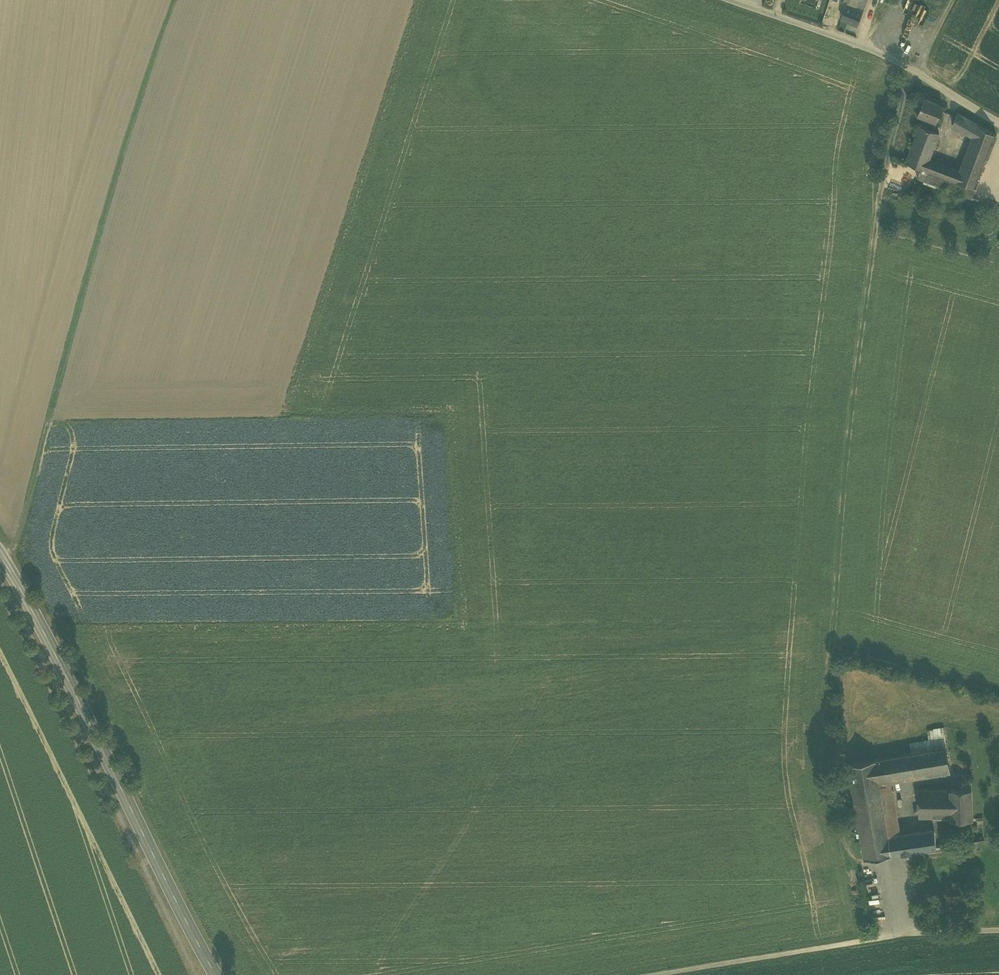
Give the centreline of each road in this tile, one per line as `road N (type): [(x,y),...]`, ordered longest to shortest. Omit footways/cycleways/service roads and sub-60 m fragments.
road 1 (track): [(952,0),(898,115),(885,177),(852,414),(821,805),(824,826),(851,859),(892,864)]
road 2 (track): [(6,565),(110,188),(177,0)]
road 3 (primary): [(0,555),(216,974)]
road 4 (unclassified): [(998,120),(864,46),(732,0)]
road 5 (track): [(652,974),(906,934)]

